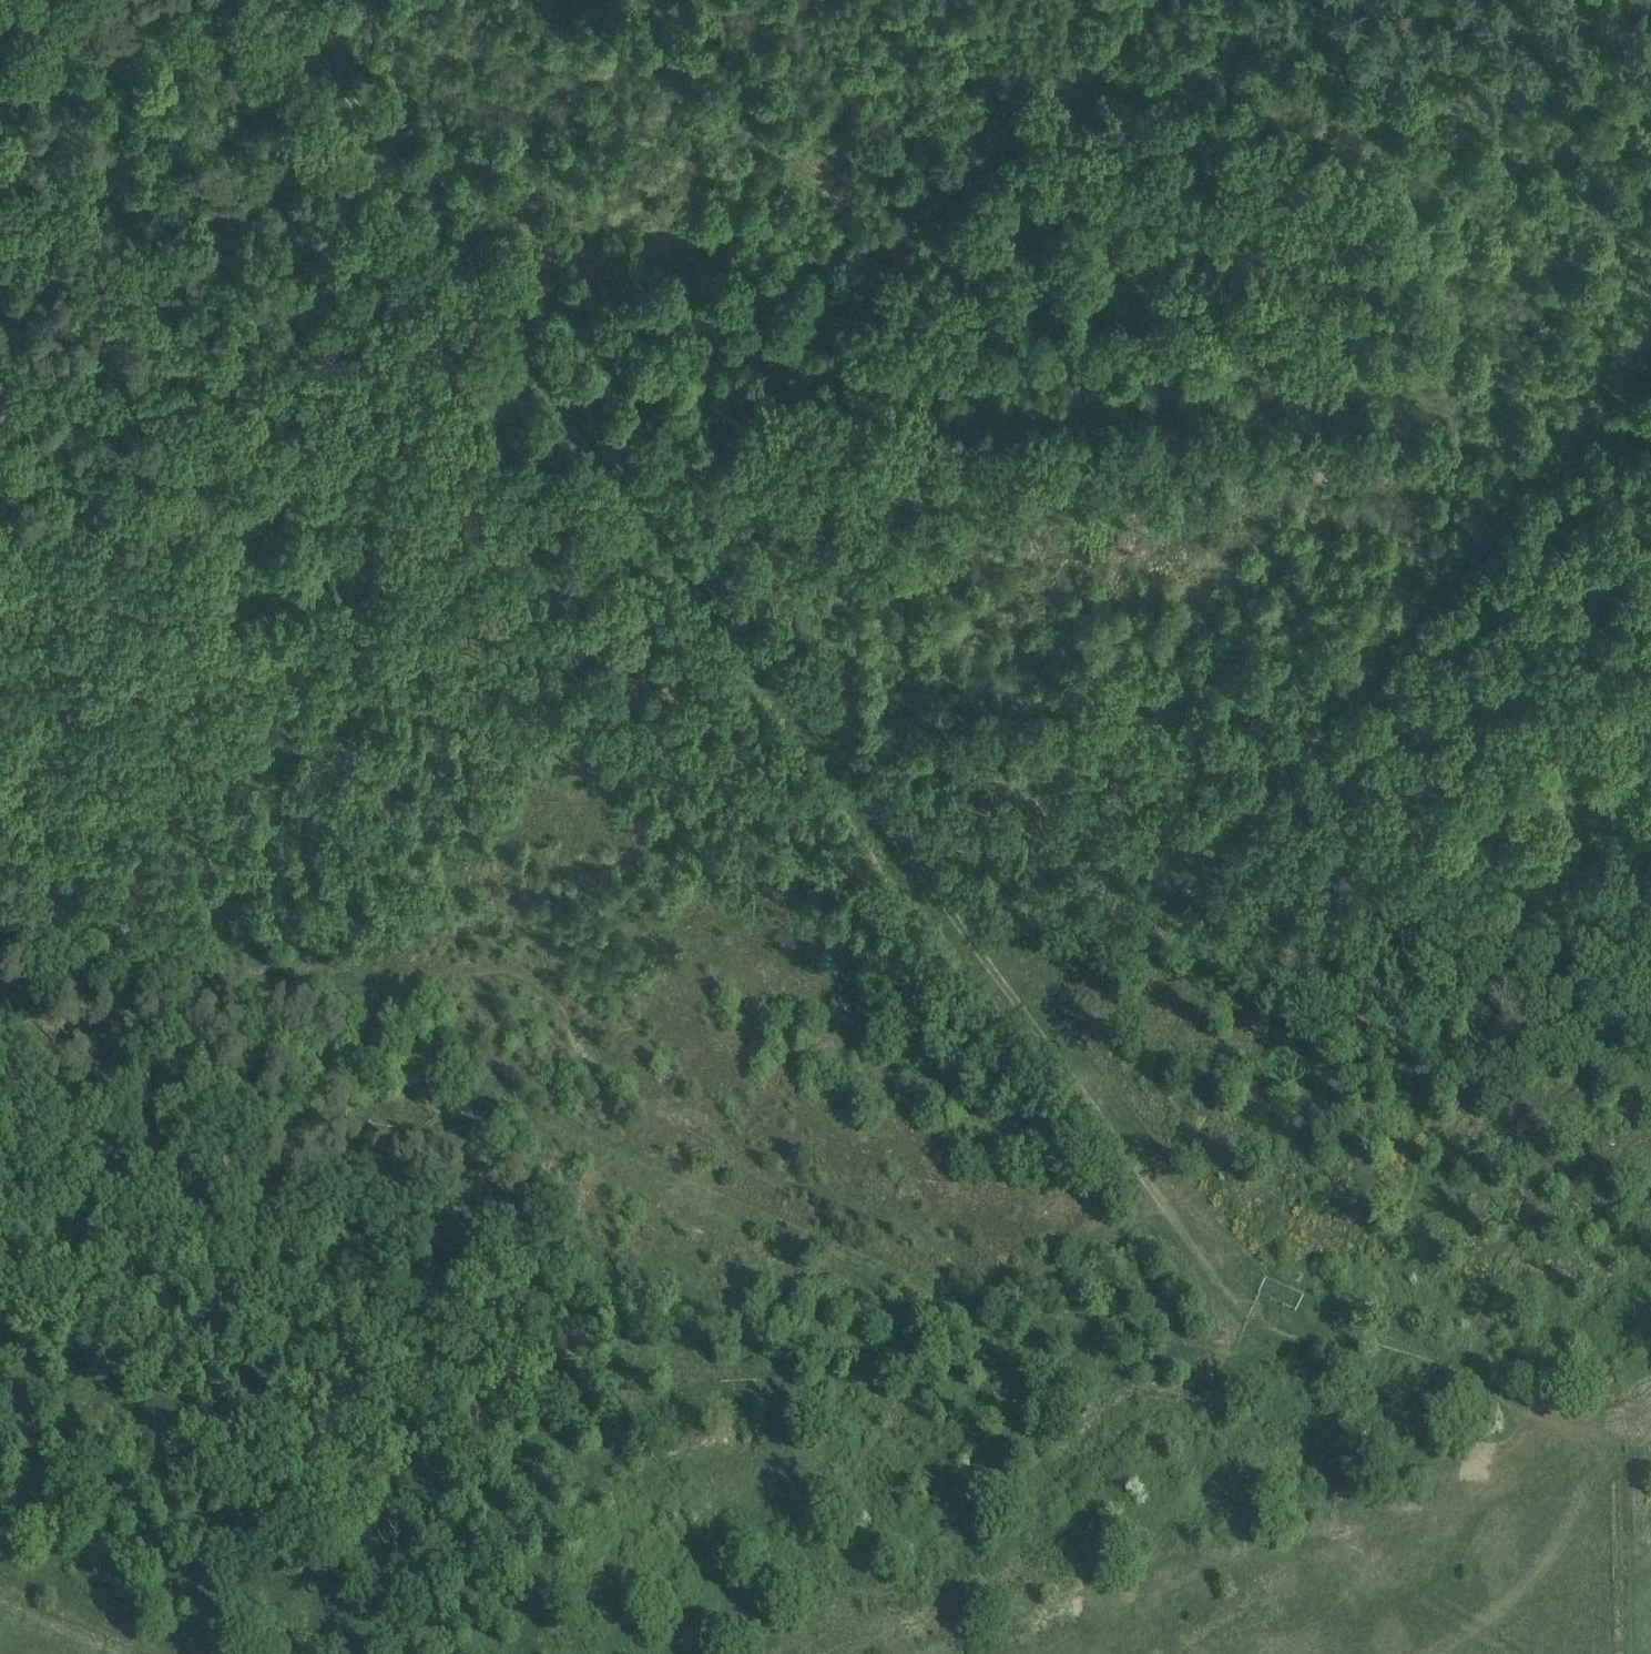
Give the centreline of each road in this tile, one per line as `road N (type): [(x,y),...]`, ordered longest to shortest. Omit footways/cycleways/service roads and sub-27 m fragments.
road 1 (track): [(280,0),(1241,1313),(1265,1330),(1348,1329),(1402,1345),(1621,1446)]
road 2 (track): [(1621,1446),(1607,1653)]

